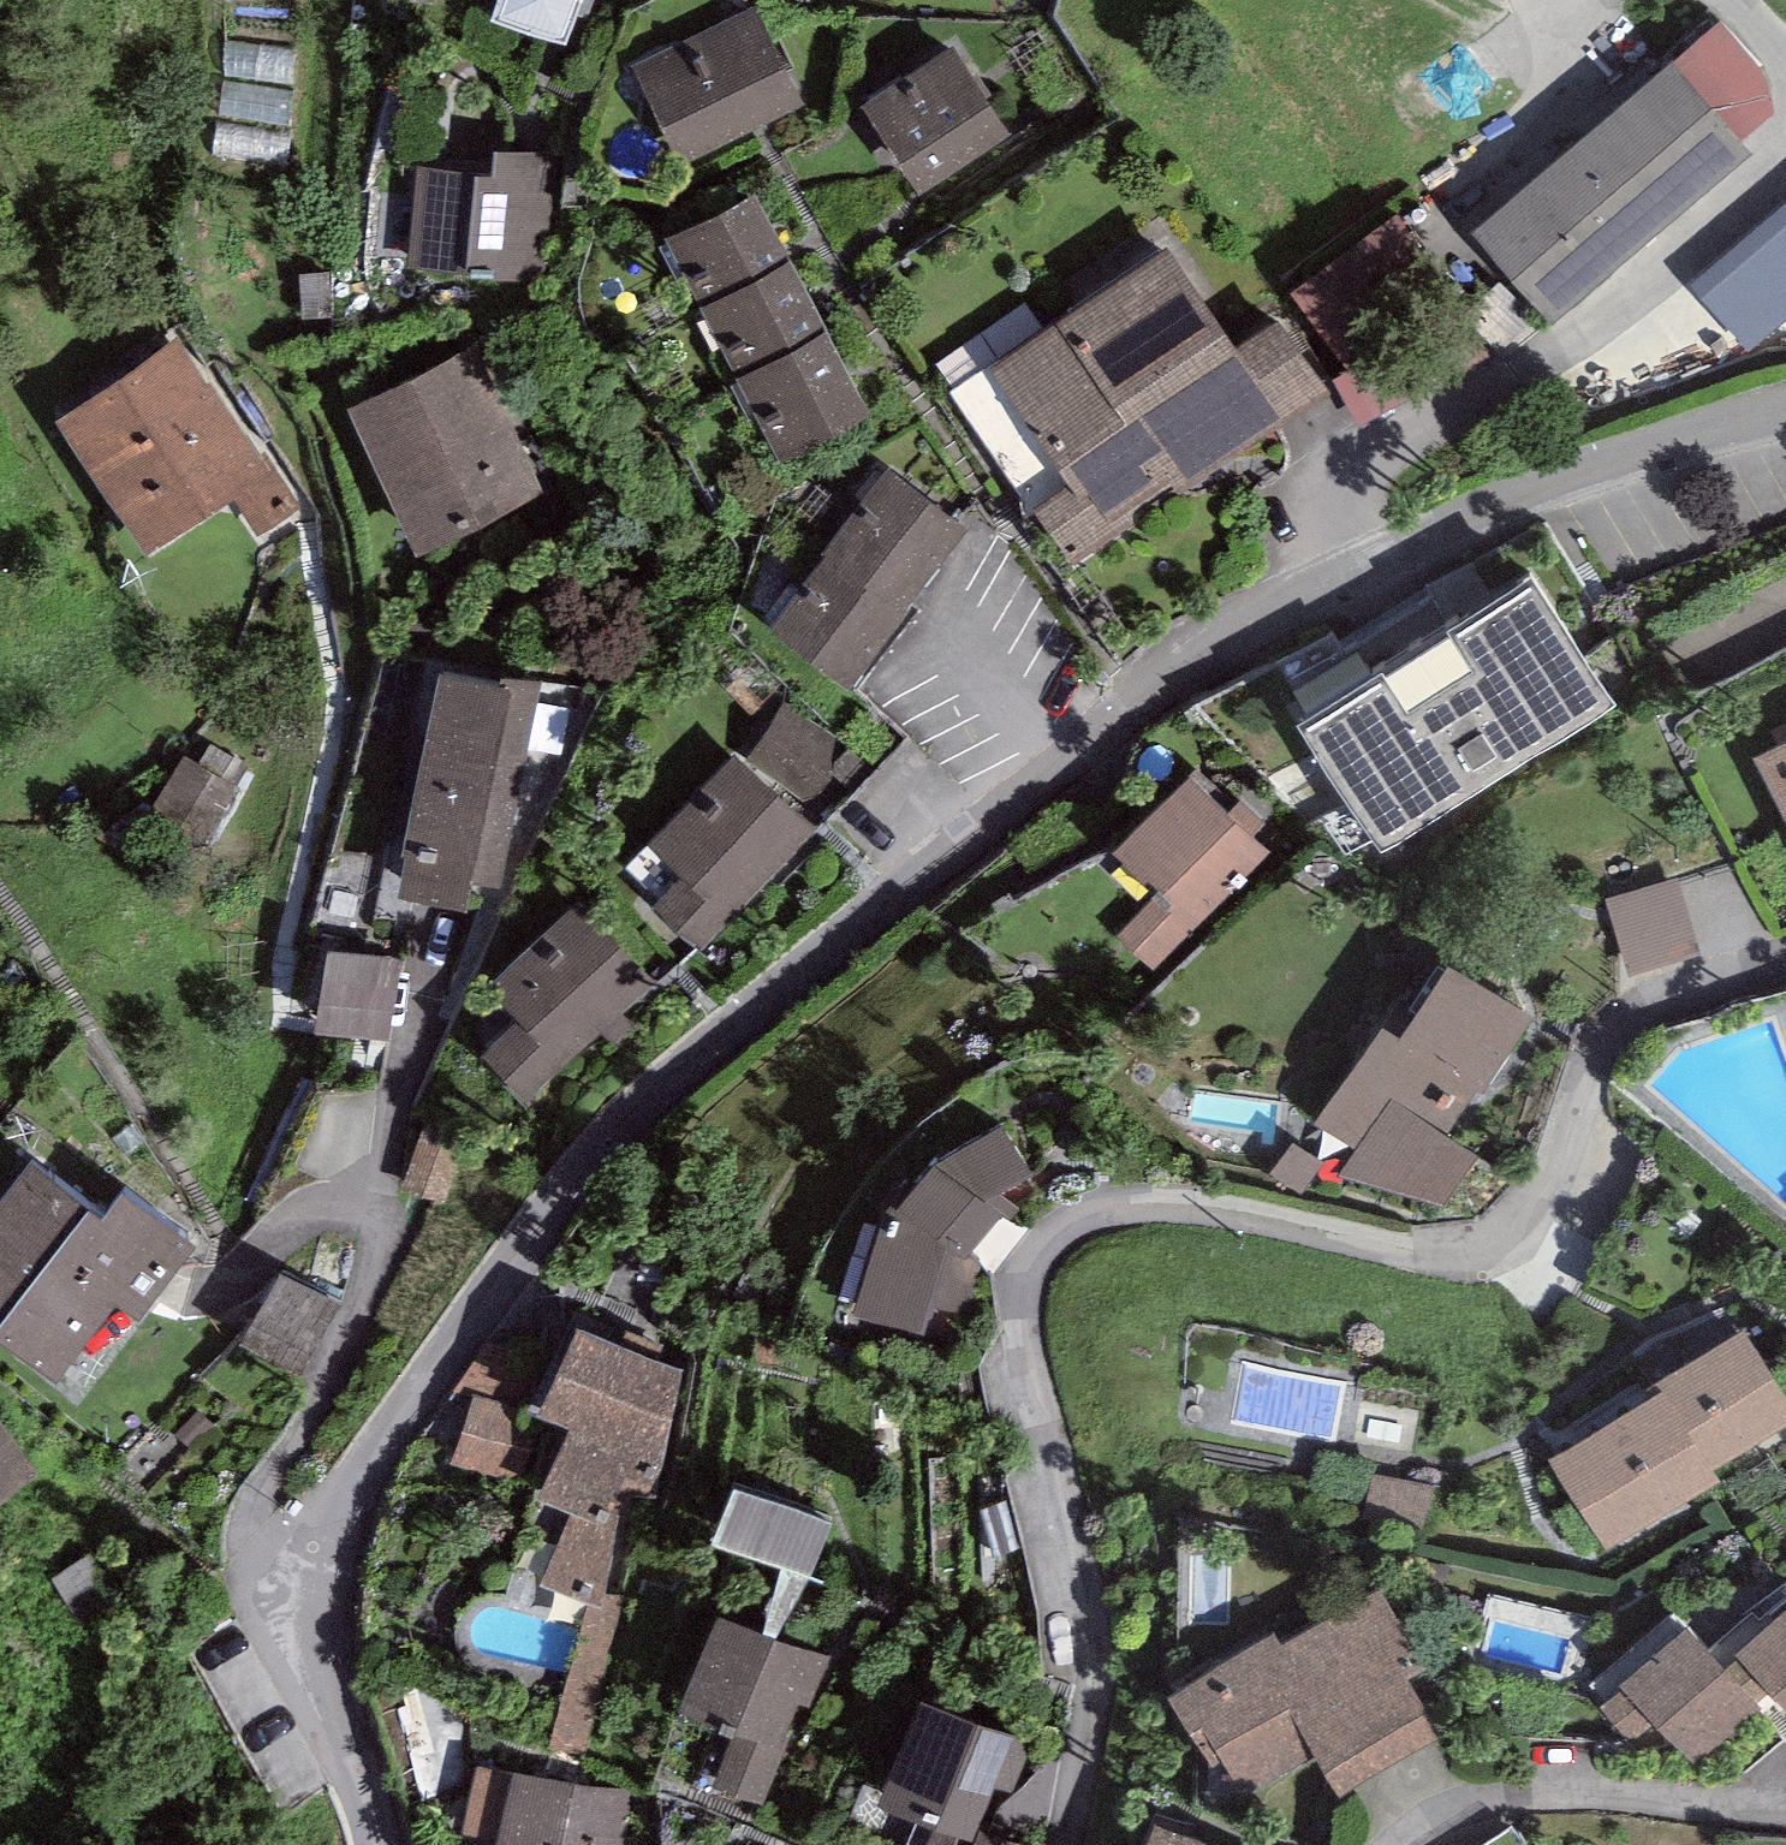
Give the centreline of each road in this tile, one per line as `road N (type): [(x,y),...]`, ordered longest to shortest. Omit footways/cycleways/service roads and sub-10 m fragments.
road 1 (tertiary): [(378,1844),(329,1672),(331,1561),(347,1507),(375,1449),(596,1159),(781,990),(1216,661),(1596,470),(1785,410)]
road 2 (residential): [(1785,968),(1613,1033),(1583,1077),(1568,1168),(1539,1221),(1473,1248),(1377,1241),(1216,1208),(1103,1205),(1049,1226),(1017,1267),(1009,1310),(1082,1844)]
road 3 (residential): [(1412,1844),(1542,1799),(1785,1811)]

